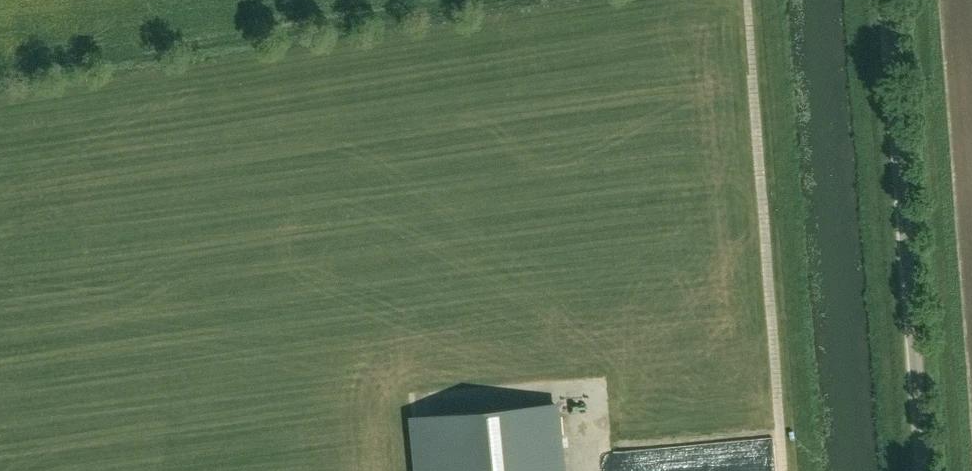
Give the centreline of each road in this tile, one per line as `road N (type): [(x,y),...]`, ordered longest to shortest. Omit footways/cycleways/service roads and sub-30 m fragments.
road 1 (unclassified): [(926,470),(890,0)]

